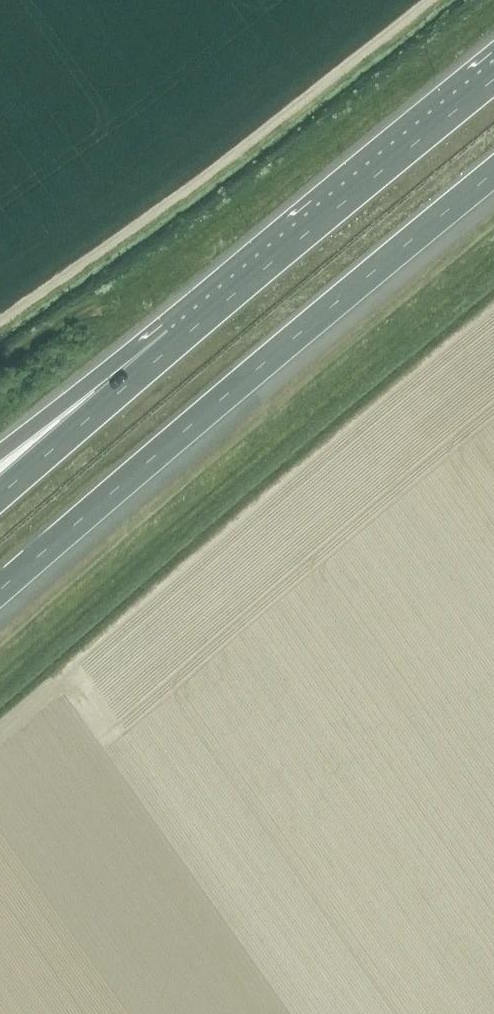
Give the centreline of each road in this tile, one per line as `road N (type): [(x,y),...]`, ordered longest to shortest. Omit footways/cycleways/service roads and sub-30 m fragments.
road 1 (motorway): [(0,591),(493,173)]
road 2 (motorway): [(493,80),(206,319)]
road 3 (motorway): [(206,319),(0,496)]
road 4 (motorway): [(206,319),(160,325),(0,452)]

